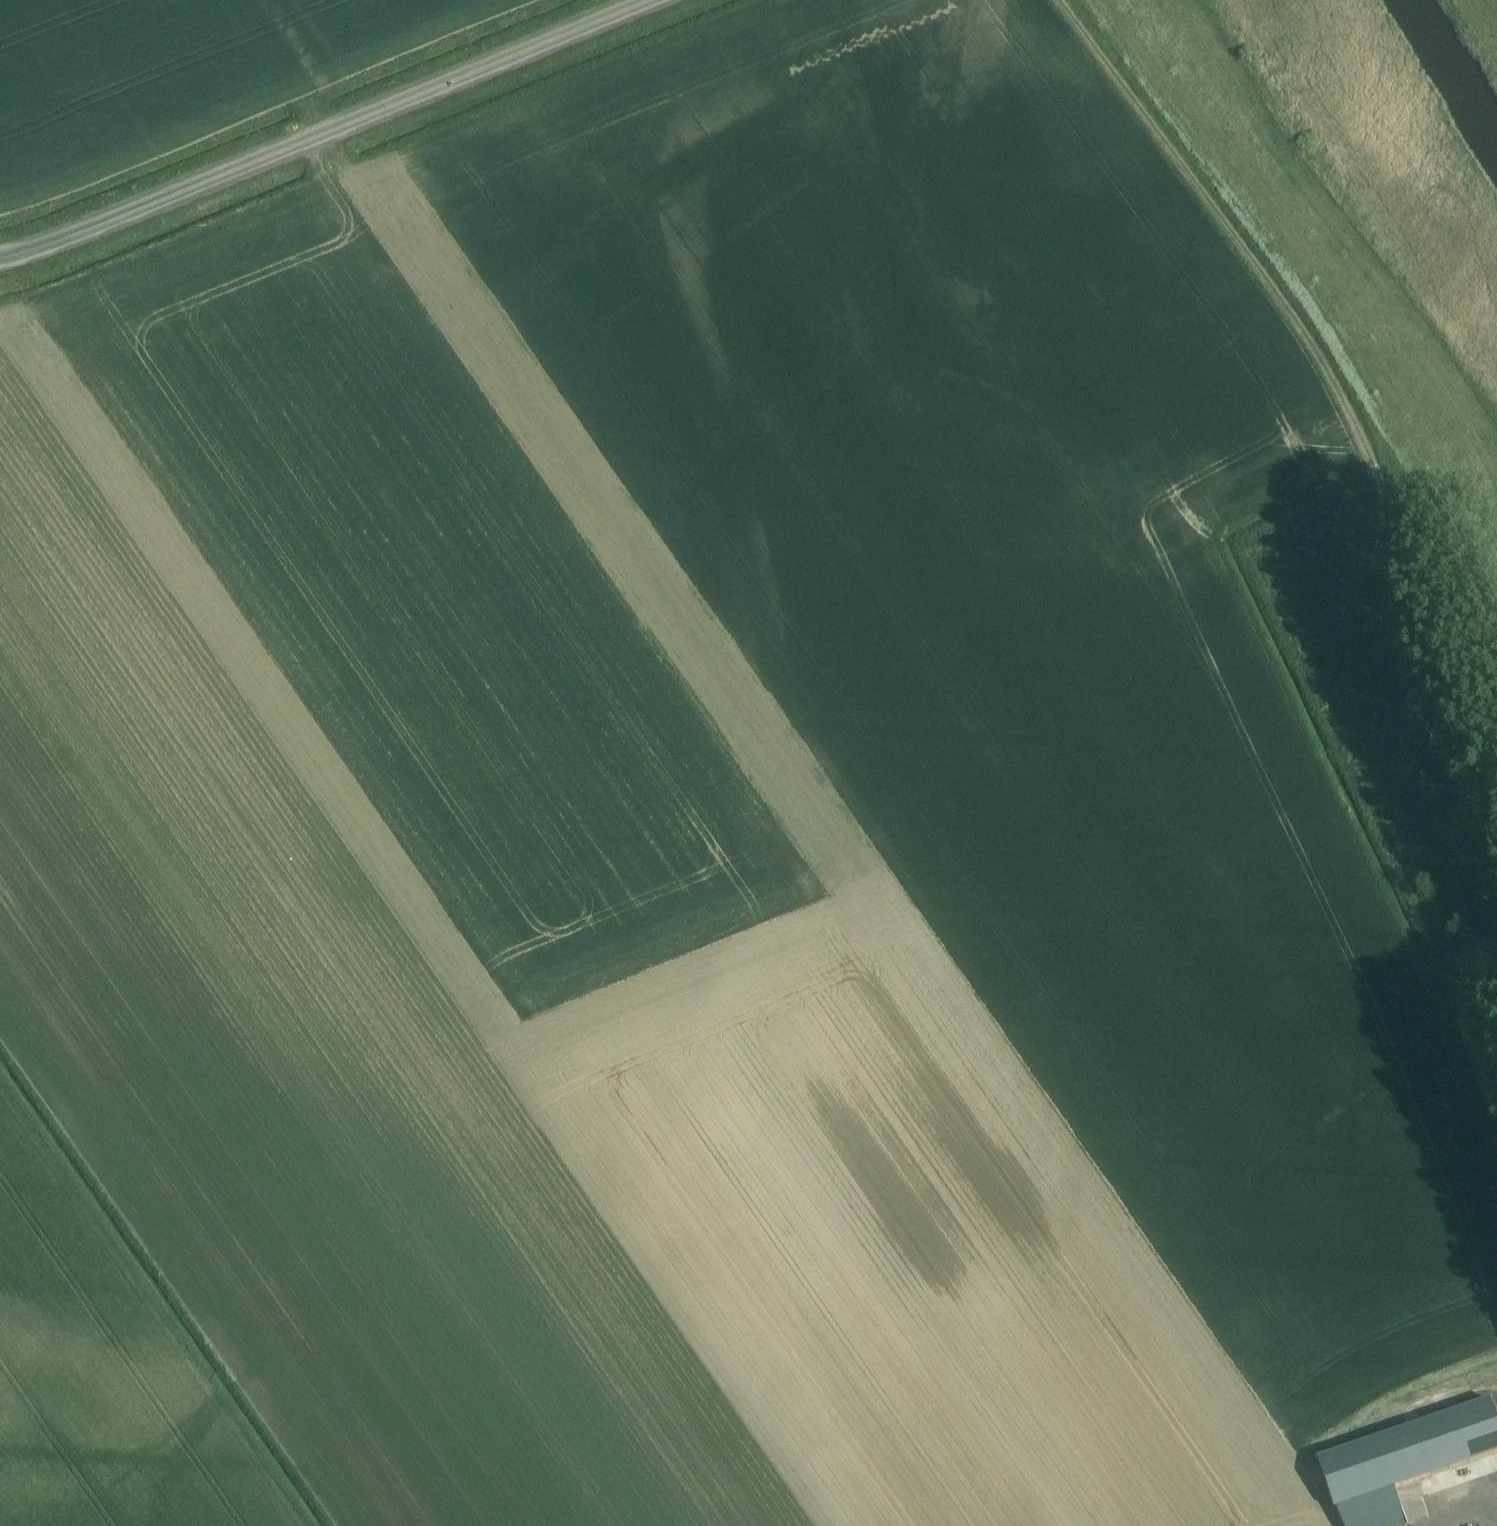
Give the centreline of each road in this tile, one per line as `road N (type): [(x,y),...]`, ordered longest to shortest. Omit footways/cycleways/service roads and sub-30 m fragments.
road 1 (unclassified): [(1496,833),(1413,636),(1382,472),(1318,353),(1059,0)]
road 2 (unclassified): [(0,258),(642,0)]

